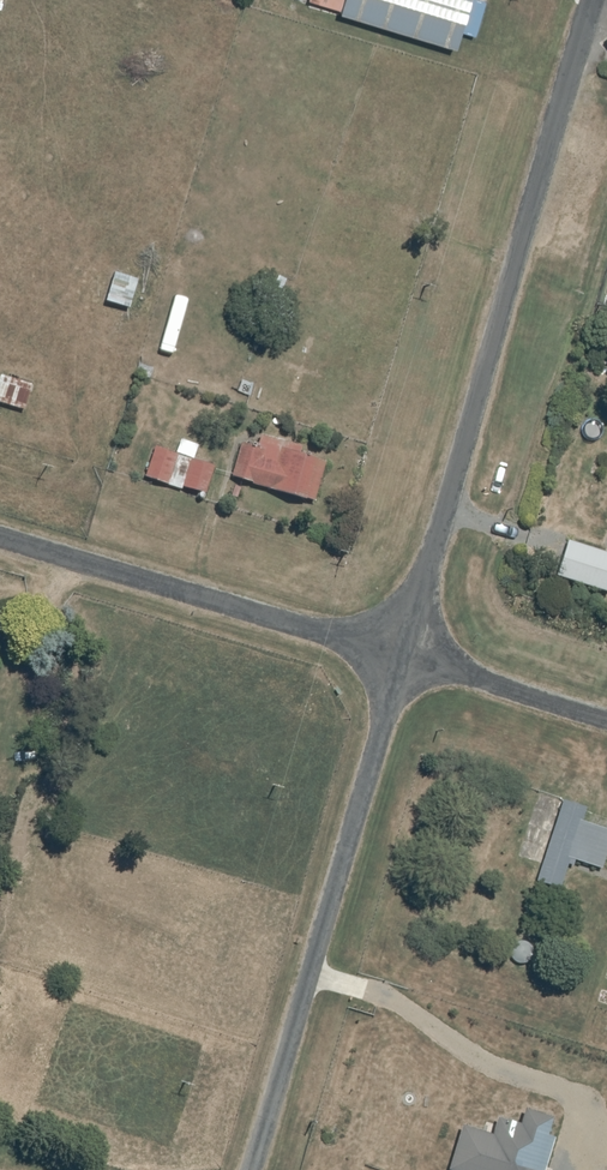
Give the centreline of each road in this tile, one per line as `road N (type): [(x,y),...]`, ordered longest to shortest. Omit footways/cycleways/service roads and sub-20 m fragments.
road 1 (residential): [(595,0),(412,654)]
road 2 (residential): [(412,654),(256,1169)]
road 3 (residential): [(0,529),(412,654)]
road 4 (residential): [(412,654),(606,712)]

